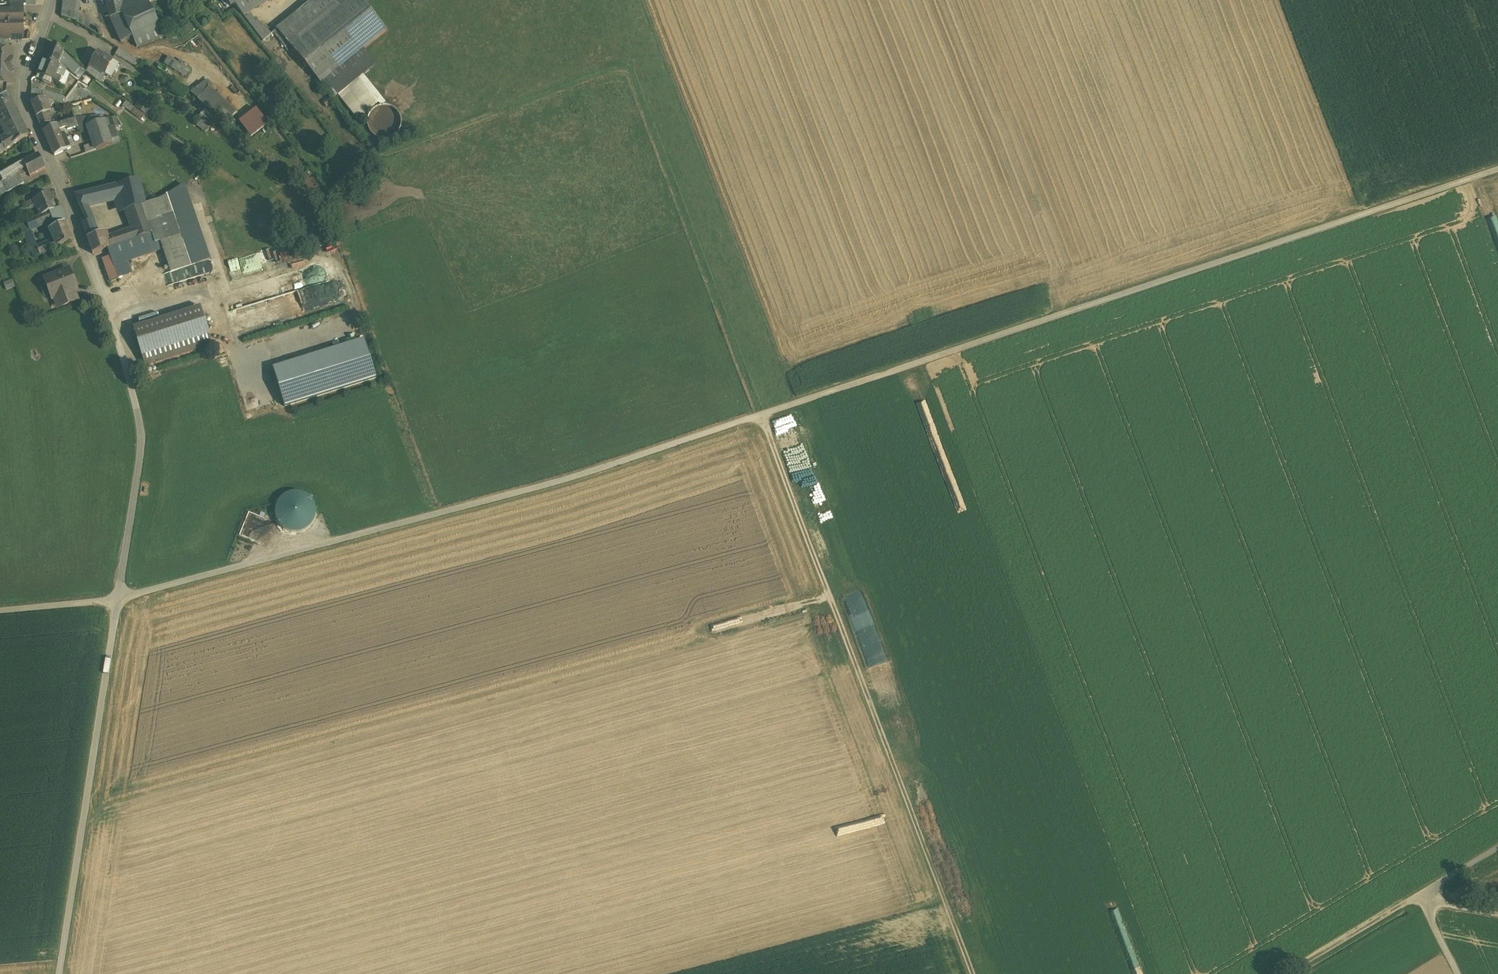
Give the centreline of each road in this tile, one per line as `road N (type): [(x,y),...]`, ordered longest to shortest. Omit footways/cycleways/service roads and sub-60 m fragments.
road 1 (track): [(0,611),(116,599),(566,478),(1497,169)]
road 2 (track): [(103,294),(141,426),(141,454),(58,973)]
road 3 (track): [(971,973),(759,415)]
road 4 (residential): [(48,0),(21,93),(103,294)]
road 5 (track): [(1282,973),(1421,891)]

